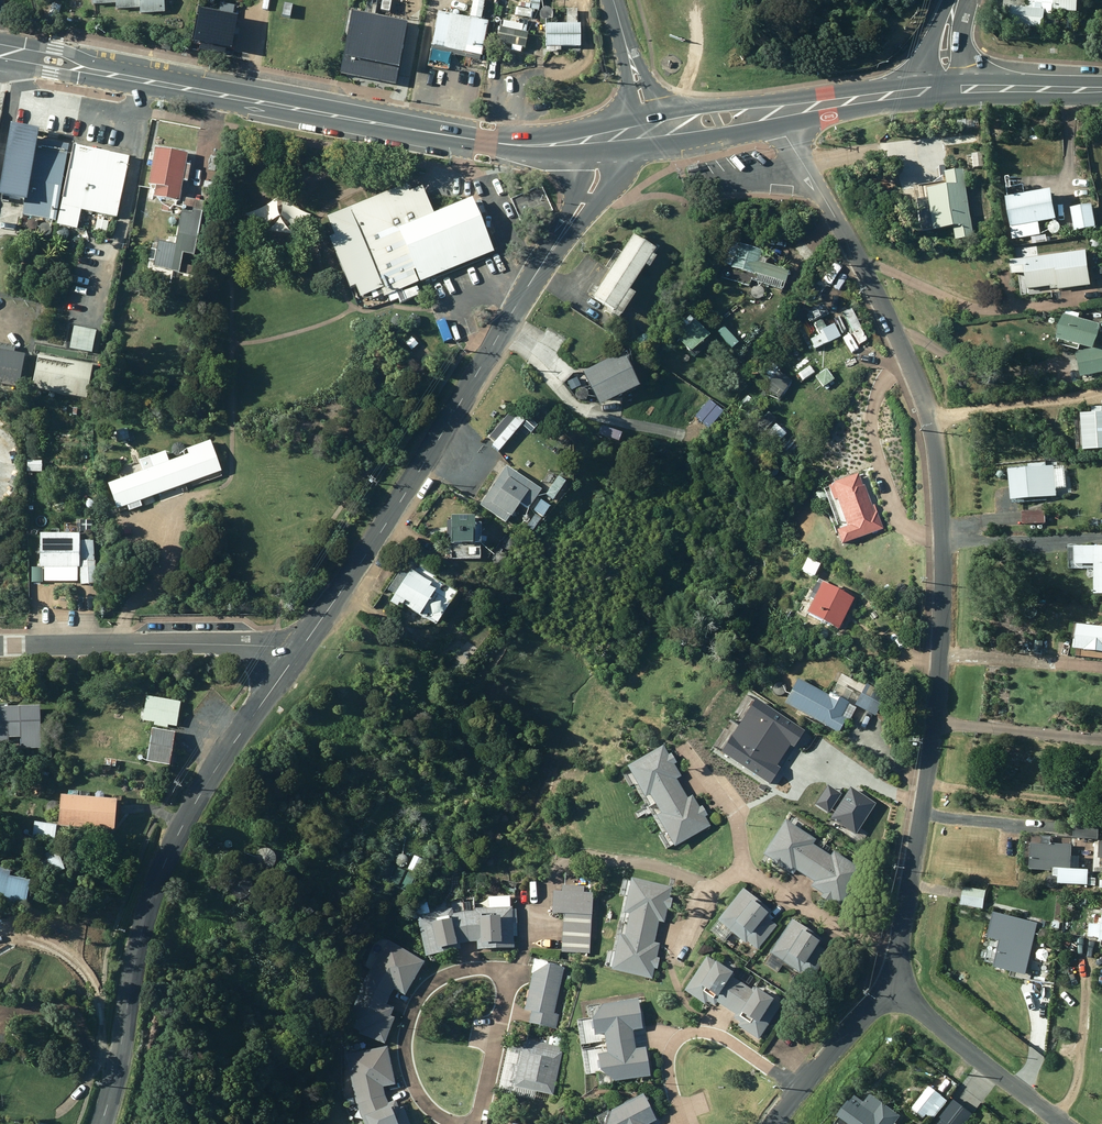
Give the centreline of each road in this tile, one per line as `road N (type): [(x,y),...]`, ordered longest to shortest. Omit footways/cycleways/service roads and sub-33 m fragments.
road 1 (residential): [(772,112),(844,232),(916,379),(940,476),(942,653),(892,989)]
road 2 (secondary): [(596,141),(486,142),(0,52)]
road 3 (residential): [(596,141),(597,179),(588,198),(297,655)]
road 4 (residential): [(297,655),(167,858),(146,914),(101,1123)]
road 5 (residential): [(0,648),(213,646),(297,655)]
road 6 (residential): [(455,1123),(437,1115),(409,1074),(409,1018),(433,982),(451,973),(482,968),(508,976)]
road 7 (residential): [(1067,1123),(892,989)]
road 8 (residential): [(892,989),(778,1123)]
road 9 (secondary): [(946,89),(772,112)]
road 10 (secondary): [(1101,88),(946,89)]
road 11 (residential): [(479,1123),(508,976)]
road 12 (residential): [(643,133),(613,0)]
road 13 (secondary): [(772,112),(643,133)]

